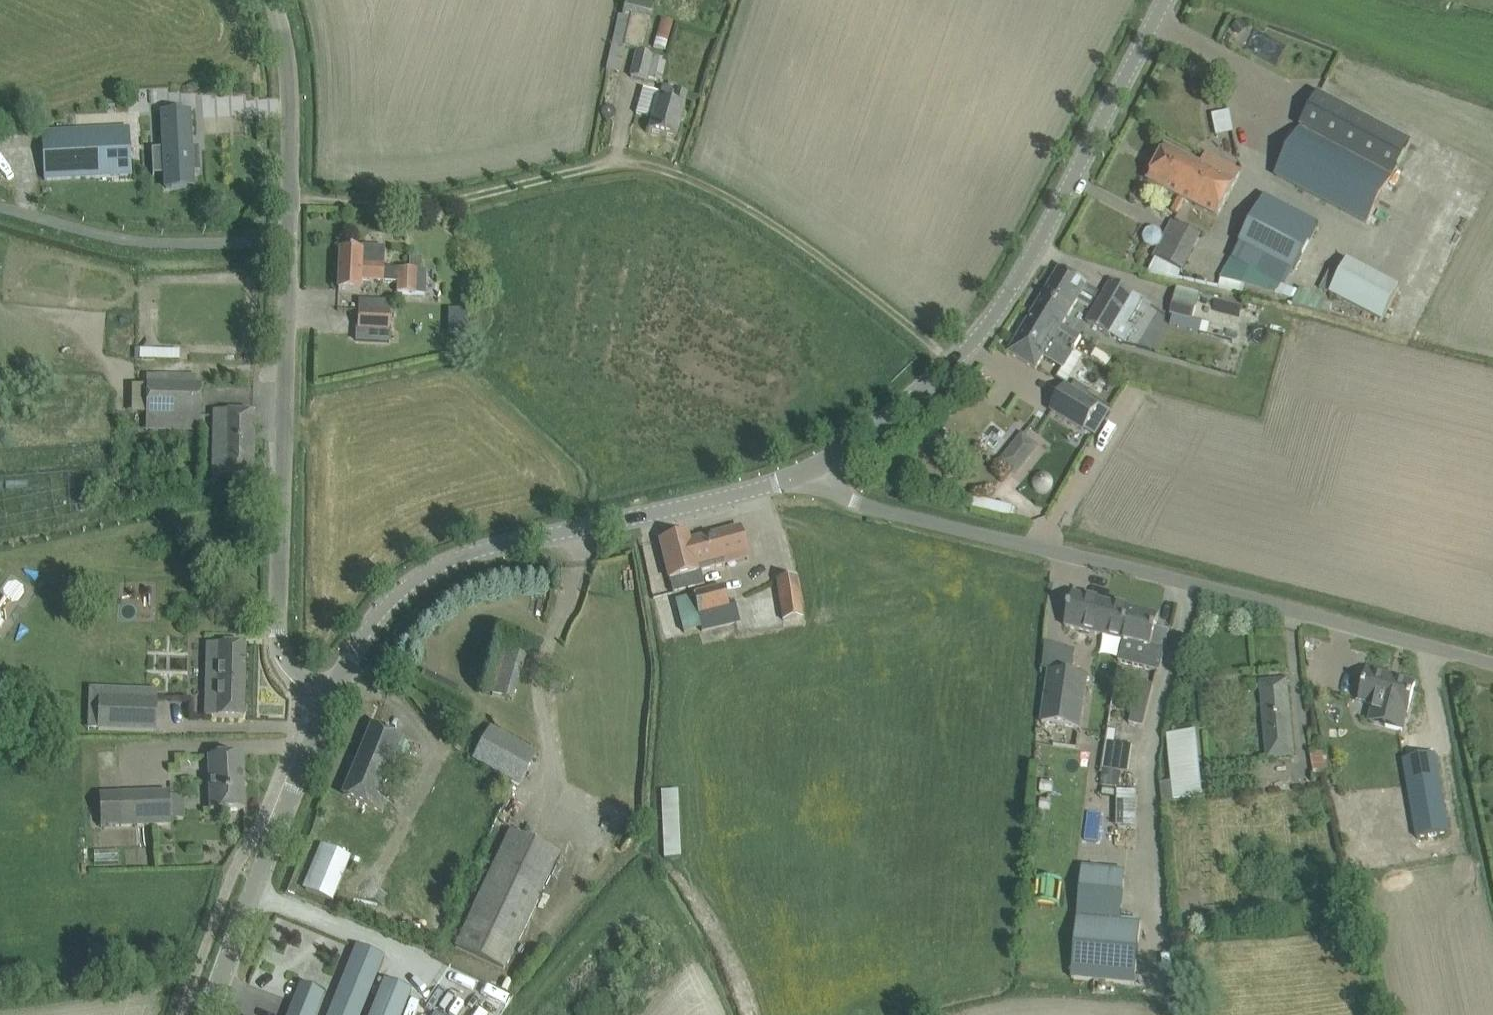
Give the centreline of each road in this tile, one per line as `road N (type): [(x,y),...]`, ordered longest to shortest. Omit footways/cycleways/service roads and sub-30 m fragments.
road 1 (track): [(285,225),(449,209),(639,166),(704,186),(779,231),(953,361)]
road 2 (unclassified): [(1492,666),(857,499),(810,469)]
road 3 (tertiary): [(810,469),(881,422),(988,322),(1163,0)]
road 4 (tertiary): [(328,704),(388,601),(462,555),(810,469)]
road 5 (unclassified): [(328,704),(289,676),(279,634),(285,225)]
road 6 (tertiary): [(207,1014),(328,704)]
road 7 (unclassified): [(285,225),(205,241),(141,237),(0,192)]
road 8 (unclassified): [(285,225),(289,42),(279,0)]

